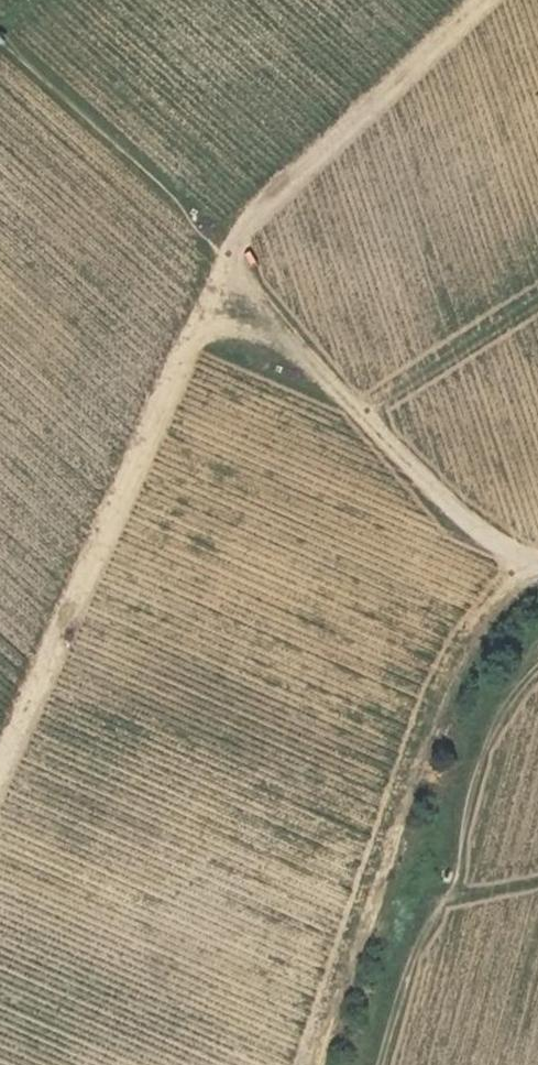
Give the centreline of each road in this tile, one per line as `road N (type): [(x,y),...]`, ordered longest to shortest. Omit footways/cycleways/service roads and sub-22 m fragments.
road 1 (track): [(0,763),(229,251)]
road 2 (track): [(229,251),(304,353),(459,511),(493,540),(537,560)]
road 3 (track): [(537,670),(496,727),(452,894),(419,943),(378,1064)]
road 4 (track): [(495,0),(229,251)]
road 5 (track): [(229,251),(0,39)]
road 6 (track): [(363,412),(537,304)]
road 7 (track): [(189,341),(217,328),(251,330),(304,353)]

